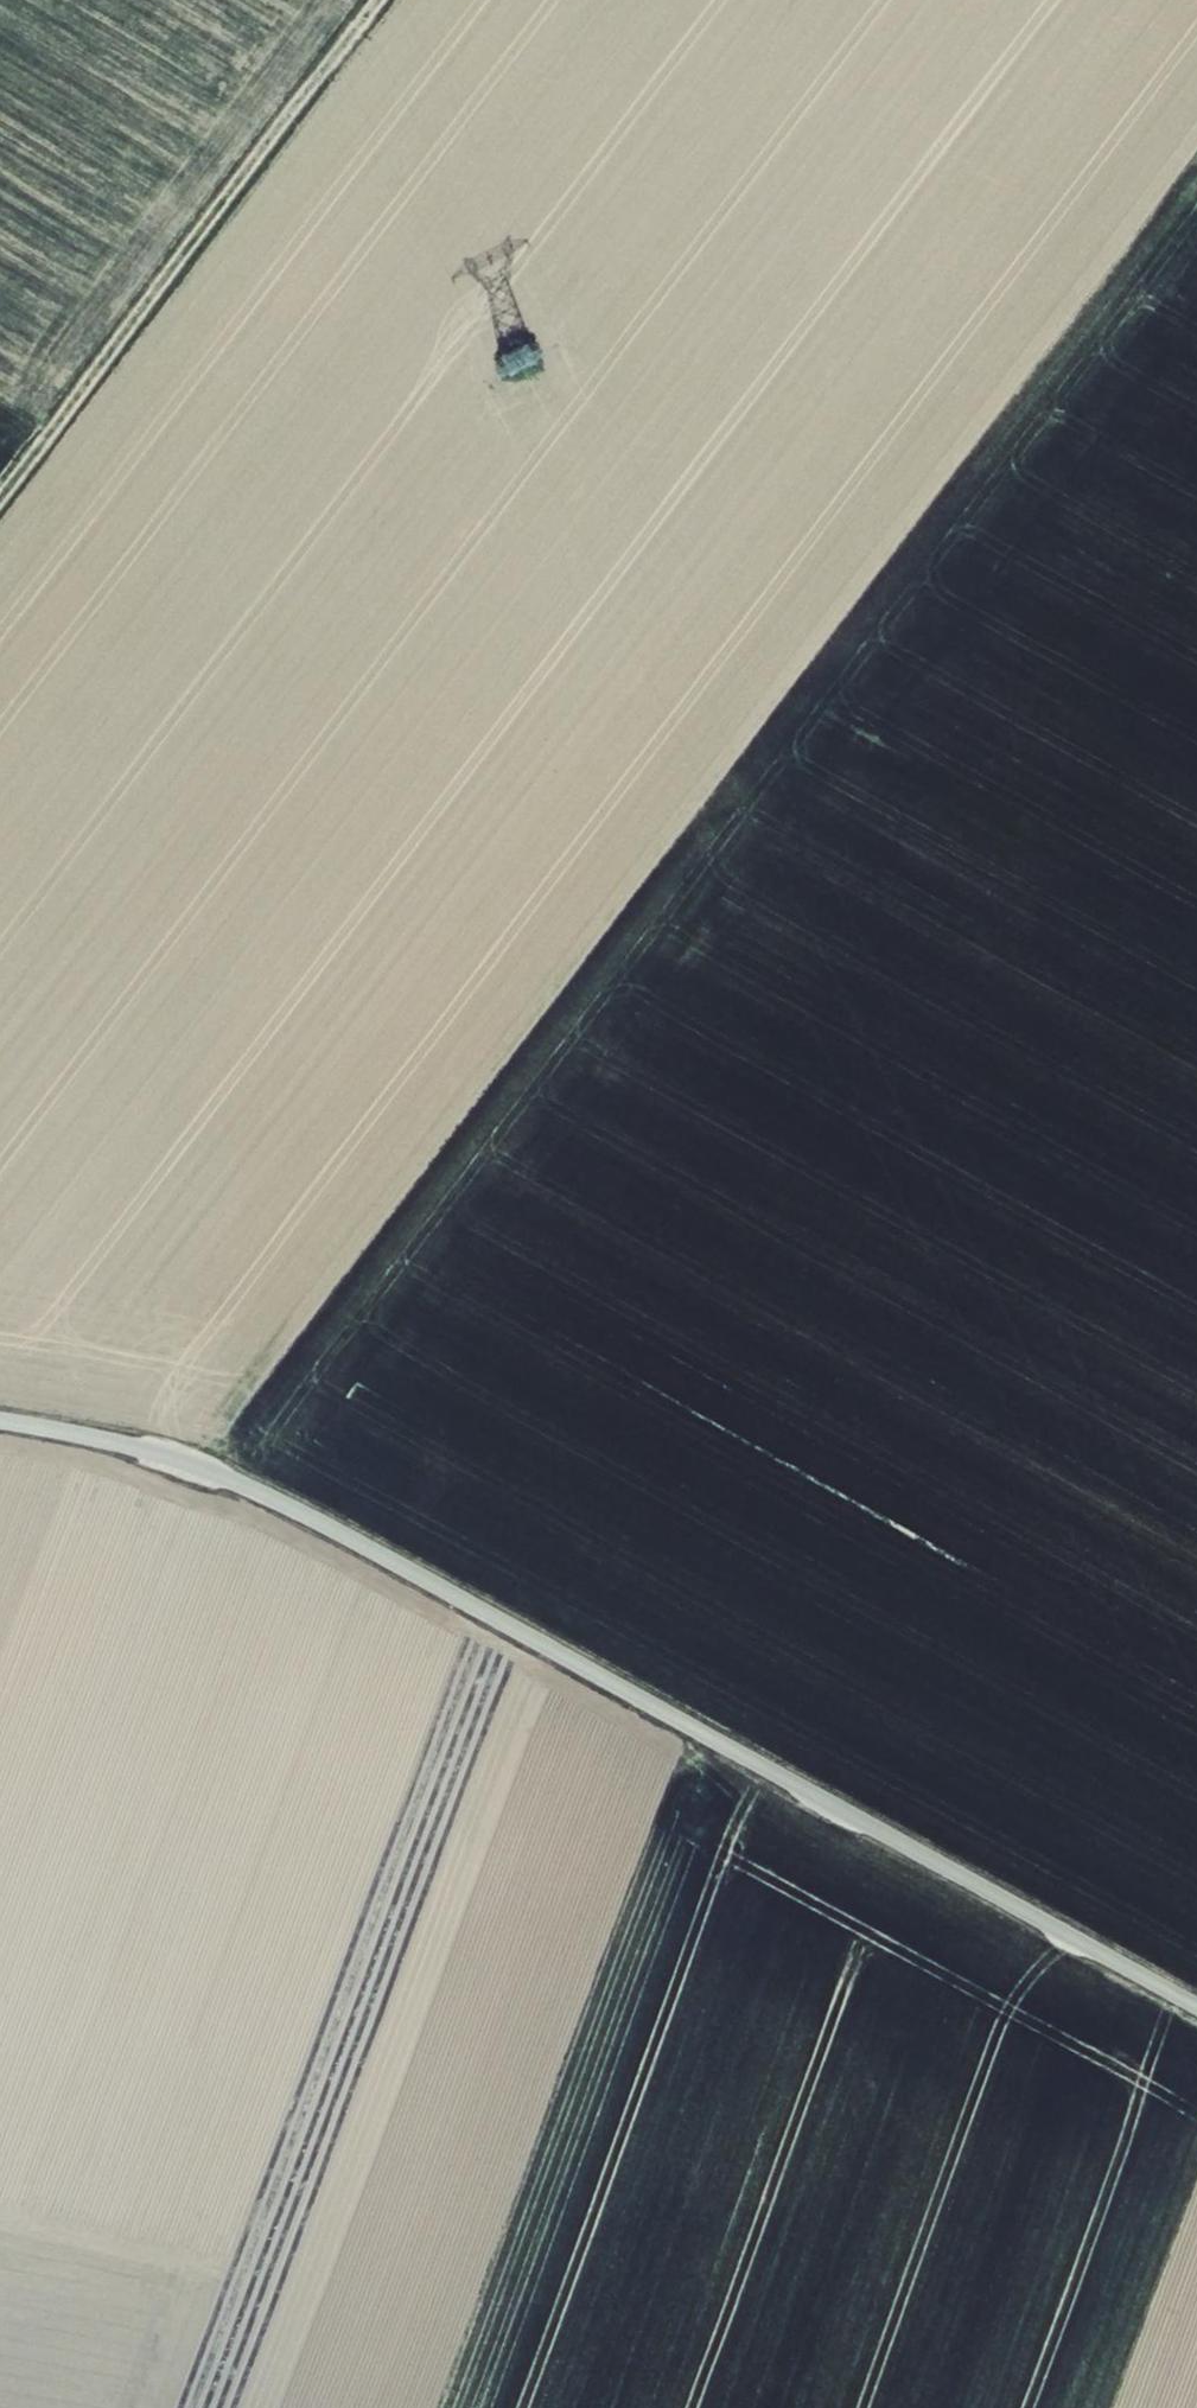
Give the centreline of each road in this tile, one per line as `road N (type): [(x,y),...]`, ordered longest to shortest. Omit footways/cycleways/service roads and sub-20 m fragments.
road 1 (unclassified): [(0,1421),(165,1456),(280,1503),(1196,2007)]
road 2 (track): [(0,498),(383,0)]

